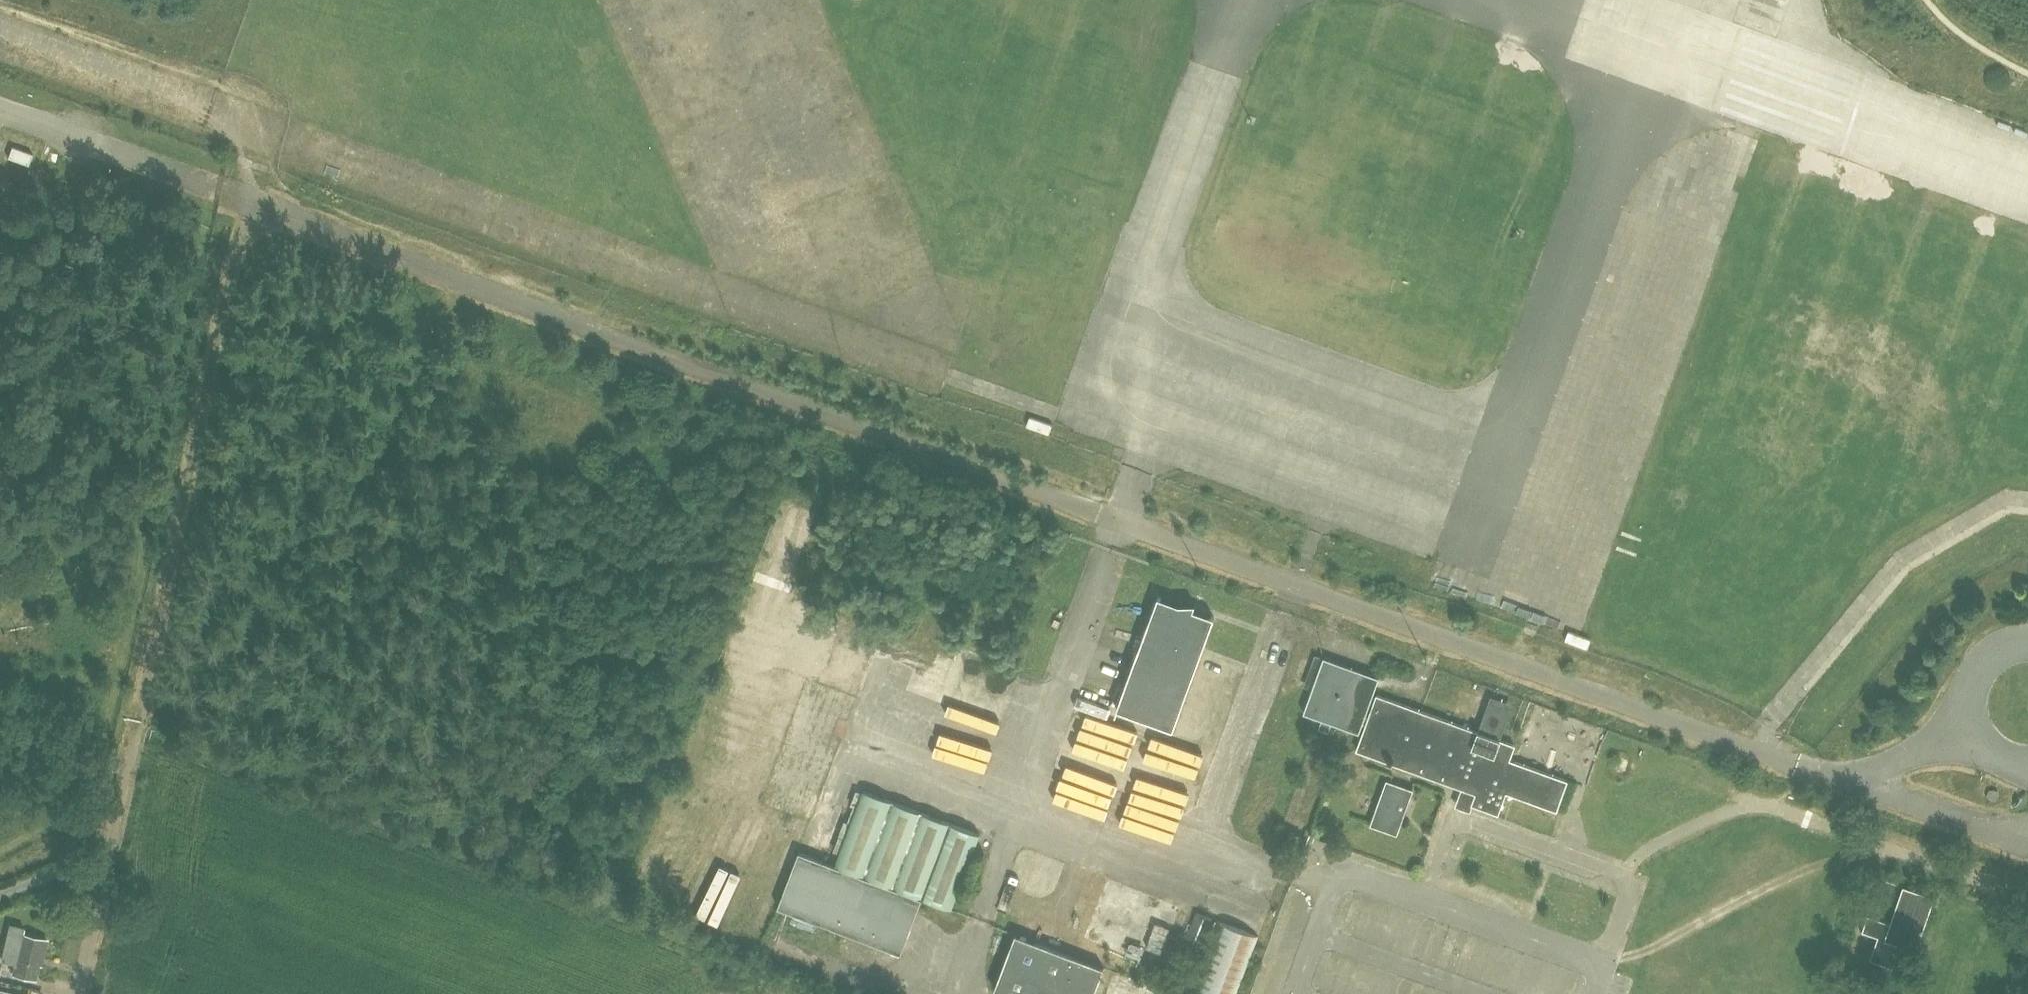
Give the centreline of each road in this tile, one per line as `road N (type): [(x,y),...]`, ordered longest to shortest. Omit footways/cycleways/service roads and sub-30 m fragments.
road 1 (unclassified): [(1590,993),(1602,960),(1338,864),(1289,993)]
road 2 (unclassified): [(69,993),(157,548)]
road 3 (unclassified): [(905,993),(740,932)]
road 4 (unclassified): [(2027,651),(1995,666),(1980,705),(1997,743),(2027,757)]

